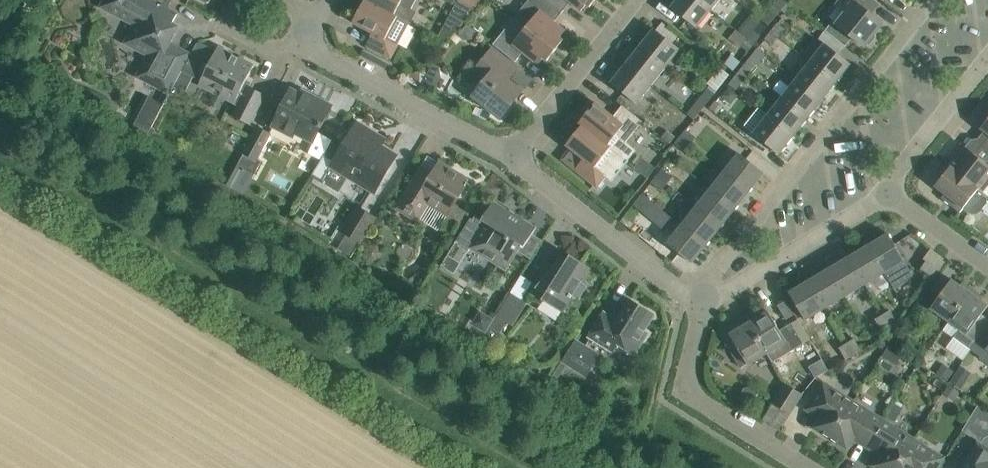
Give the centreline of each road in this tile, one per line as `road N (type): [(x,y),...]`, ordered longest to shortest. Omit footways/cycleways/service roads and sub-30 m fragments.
road 1 (residential): [(702,303),(940,0)]
road 2 (residential): [(702,303),(512,155)]
road 3 (residential): [(512,155),(303,51)]
road 4 (residential): [(802,467),(700,401),(687,385),(702,303)]
road 5 (residential): [(702,303),(886,194)]
road 6 (residential): [(512,155),(639,0)]
road 7 (residential): [(886,194),(987,63)]
road 8 (residential): [(987,269),(886,194)]

